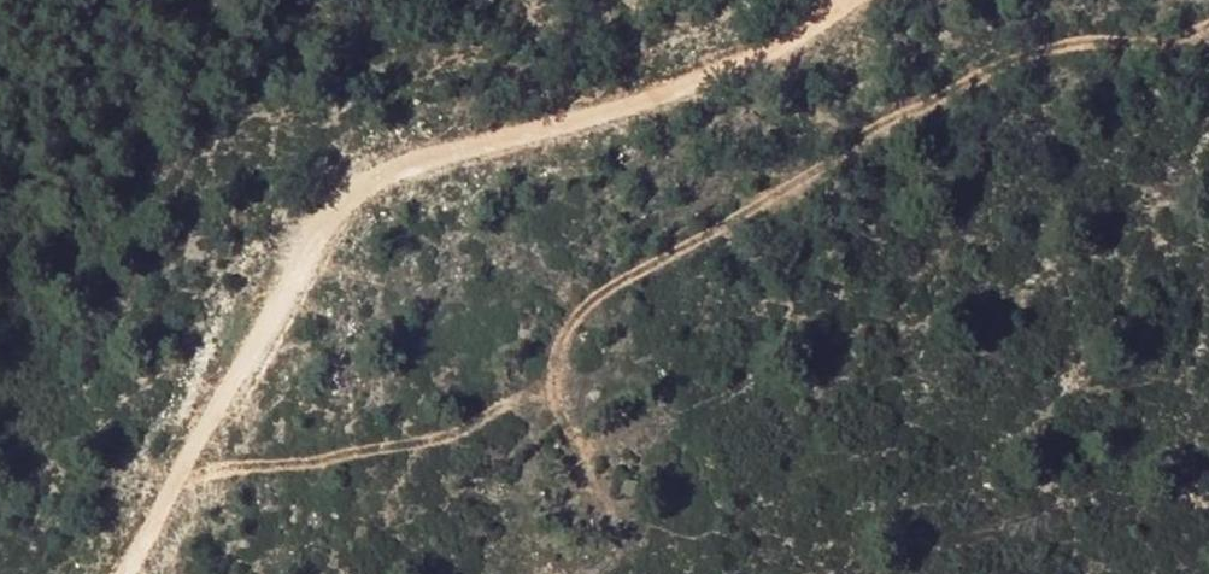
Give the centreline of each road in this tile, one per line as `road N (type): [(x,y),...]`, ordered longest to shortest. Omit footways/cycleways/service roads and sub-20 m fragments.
road 1 (track): [(162,471),(396,449),(492,409),(543,373),(601,296),(693,232),(1004,60),(1208,3)]
road 2 (track): [(107,573),(266,294),(357,177),(572,128),(789,34),(843,0)]

